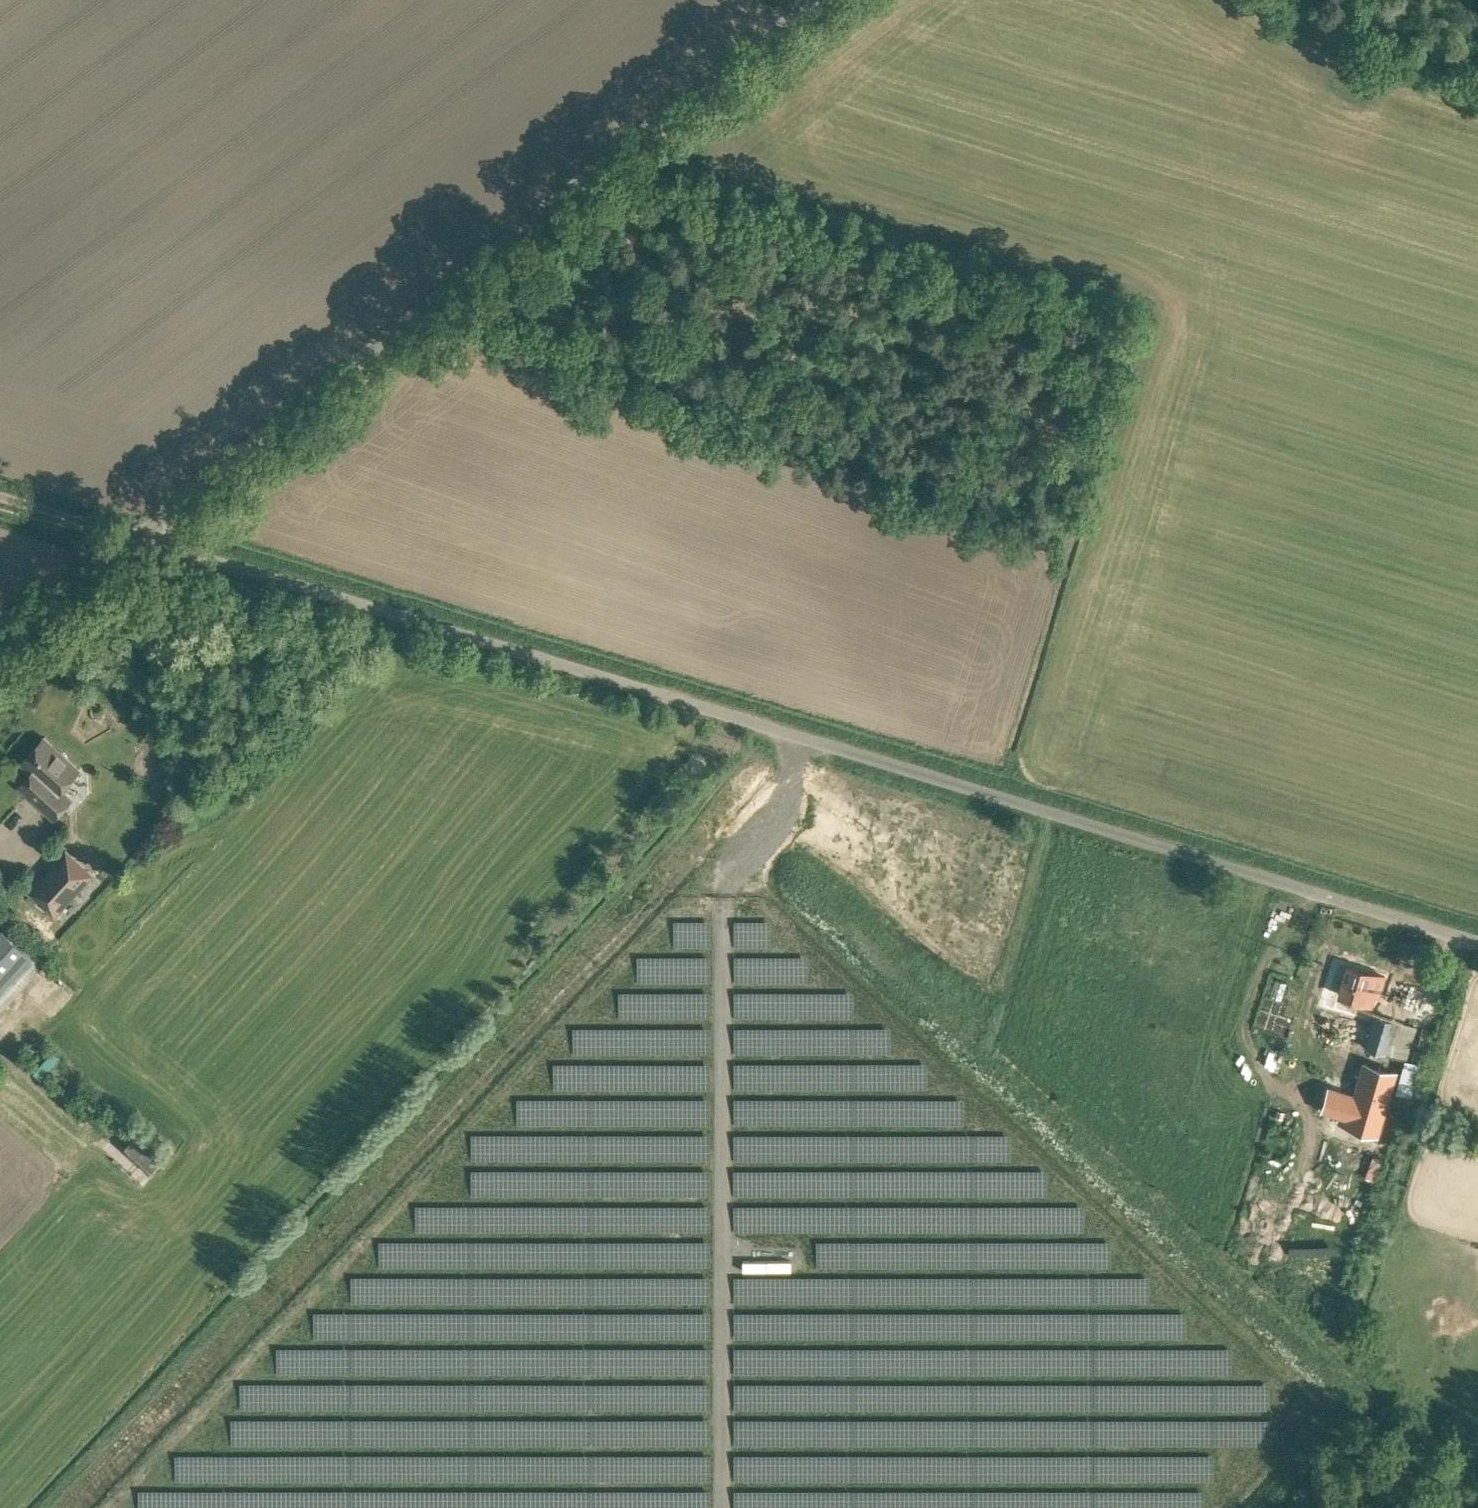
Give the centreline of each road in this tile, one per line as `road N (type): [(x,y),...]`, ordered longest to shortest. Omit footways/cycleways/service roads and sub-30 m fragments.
road 1 (unclassified): [(1477,941),(135,538)]
road 2 (unclassified): [(135,538),(811,0)]
road 3 (unclassified): [(0,646),(135,538)]
road 4 (track): [(135,538),(0,498)]

